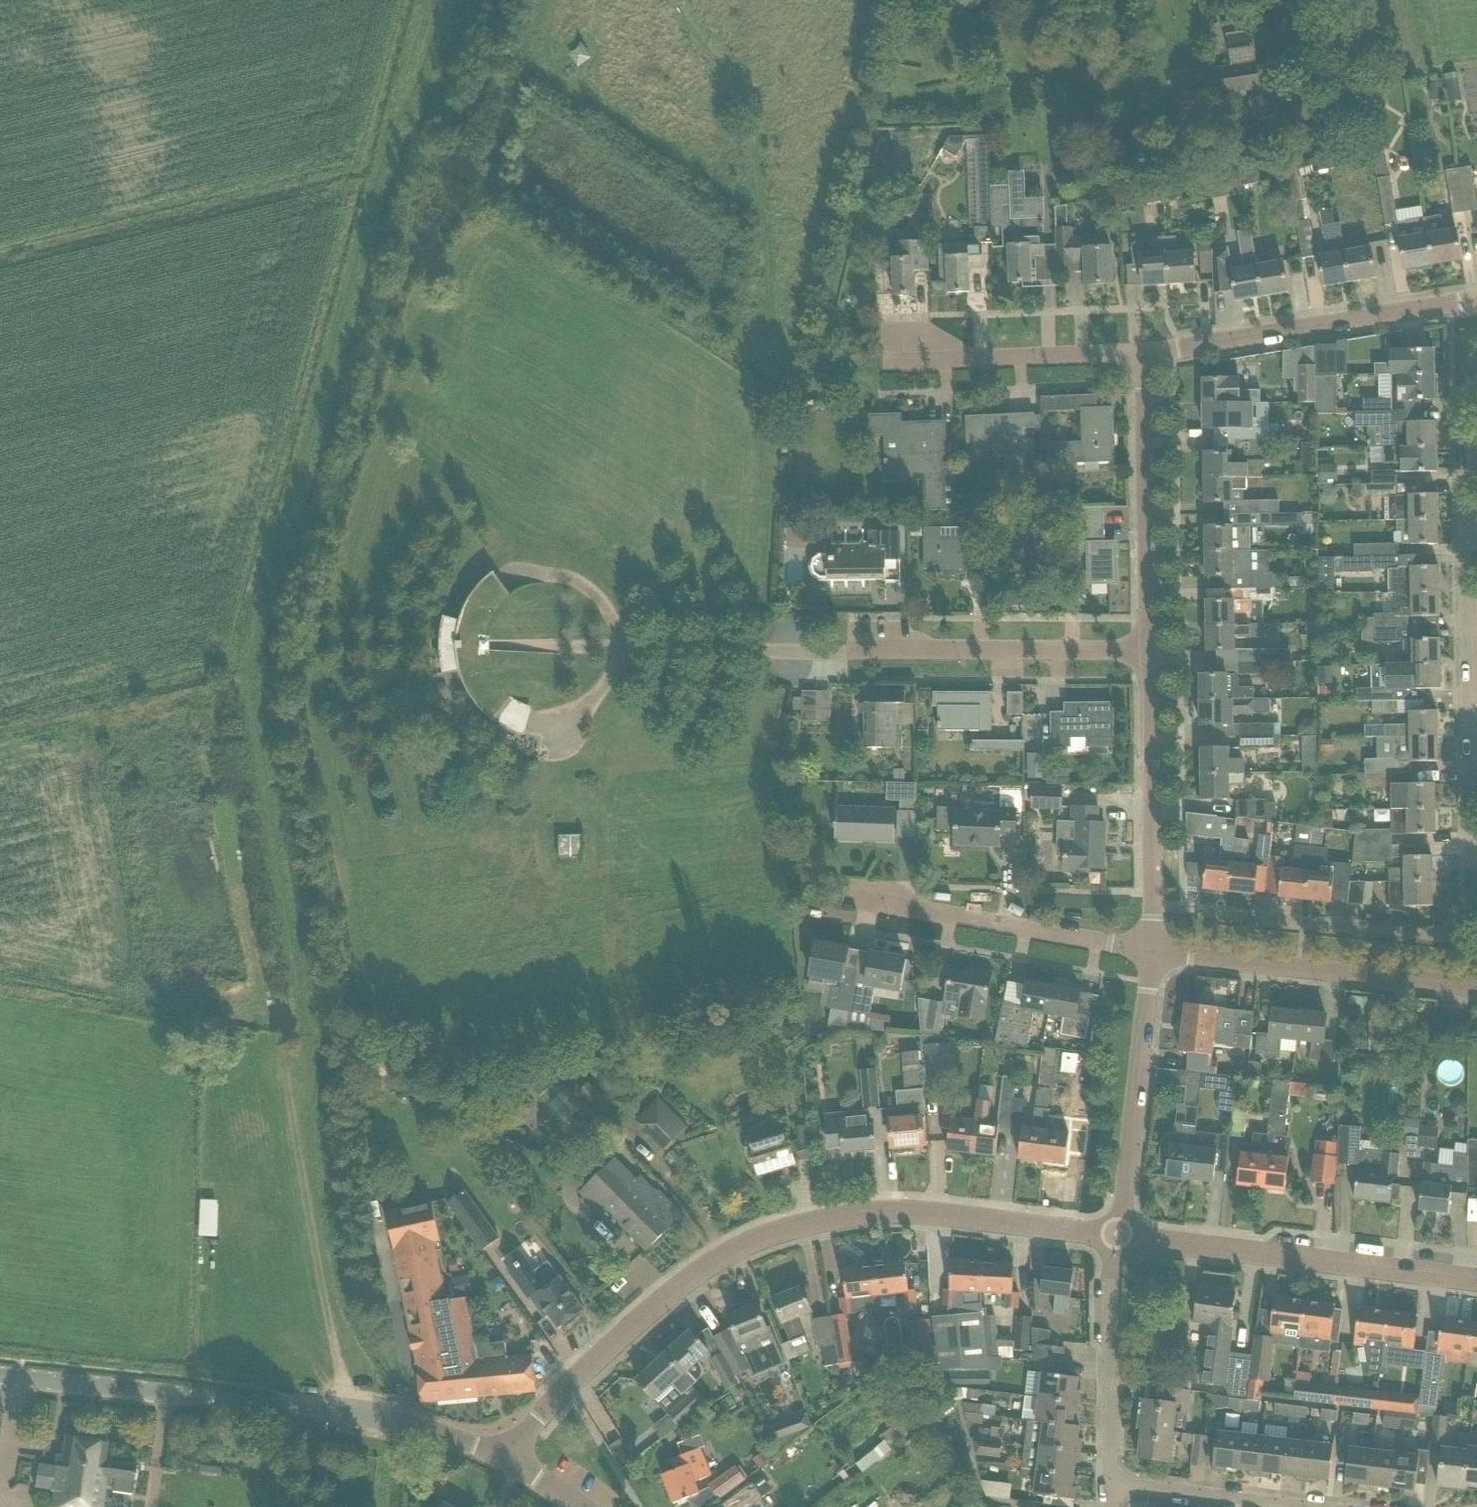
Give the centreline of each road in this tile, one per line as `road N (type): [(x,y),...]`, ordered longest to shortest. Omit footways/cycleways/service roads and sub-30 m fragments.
road 1 (unclassified): [(1116,1233),(882,1212),(764,1235),(680,1283),(606,1348),(565,1387),(510,1459)]
road 2 (unclassified): [(510,1459),(372,1416),(0,1375)]
road 3 (residential): [(1476,854),(1466,402),(1476,385)]
road 4 (track): [(346,1411),(280,1040)]
road 5 (unclassified): [(1476,1278),(1116,1233)]
road 6 (residential): [(786,652),(1146,652)]
road 7 (residential): [(1150,952),(802,889)]
road 8 (residential): [(1144,356),(1476,300)]
road 9 (residential): [(1476,988),(1150,952)]
road 10 (residential): [(1476,940),(1152,907)]
road 11 (residential): [(1146,652),(1144,356)]
road 12 (residential): [(861,366),(1144,356)]
road 13 (residential): [(1116,1233),(1150,952)]
road 14 (residential): [(1152,907),(1146,652)]
road 15 (residential): [(1111,1484),(1116,1233)]
road 16 (residential): [(1111,1484),(1307,1506)]

